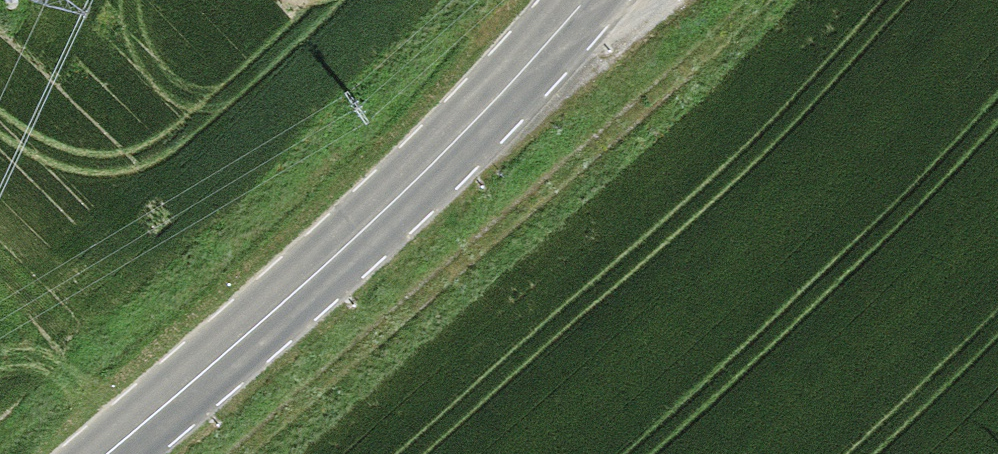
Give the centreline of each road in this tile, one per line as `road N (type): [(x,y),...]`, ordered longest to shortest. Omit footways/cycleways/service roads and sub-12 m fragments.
road 1 (track): [(761,0),(242,453)]
road 2 (tertiary): [(119,453),(275,322),(593,0)]

